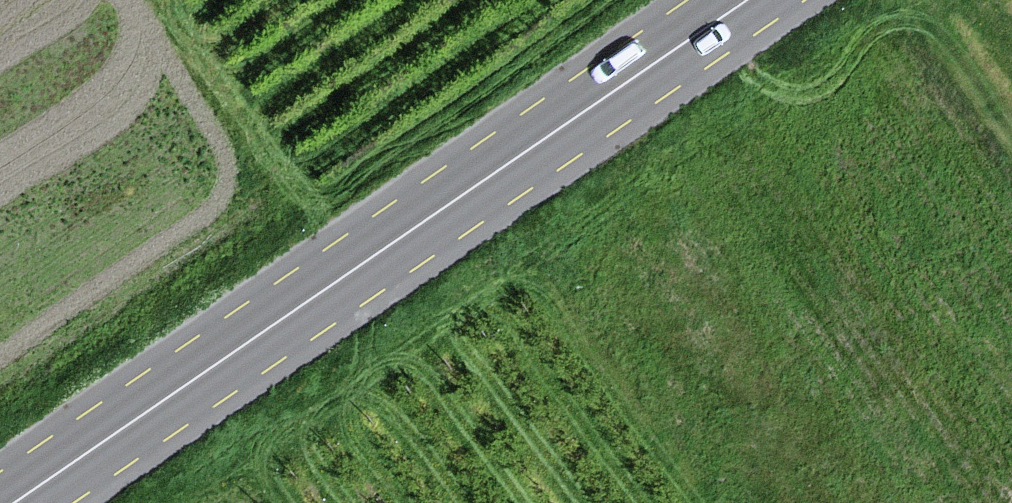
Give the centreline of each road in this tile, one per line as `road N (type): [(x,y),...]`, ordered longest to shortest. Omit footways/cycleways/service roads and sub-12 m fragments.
road 1 (primary): [(26,502),(749,0)]
road 2 (primary): [(712,0),(0,488)]

